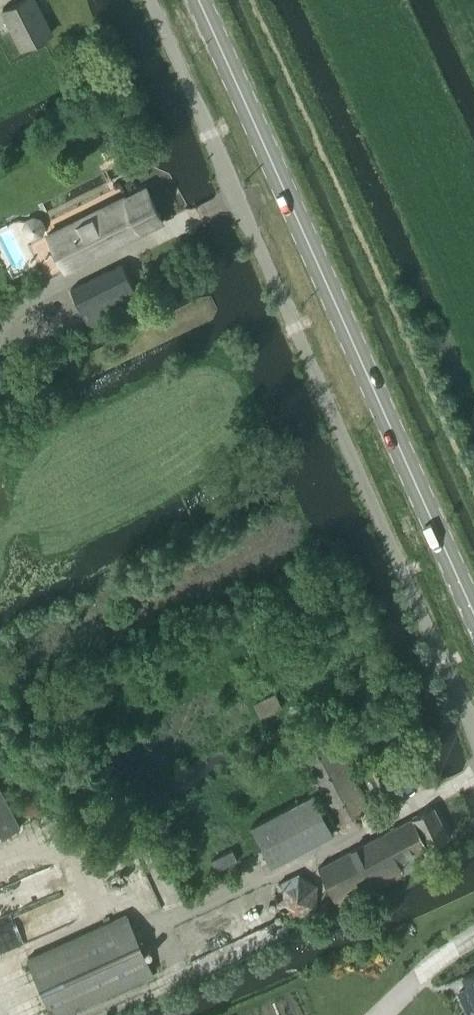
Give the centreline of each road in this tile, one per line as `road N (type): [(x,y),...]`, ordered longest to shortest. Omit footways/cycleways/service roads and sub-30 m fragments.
road 1 (unclassified): [(149,0),(473,729)]
road 2 (secondary): [(473,615),(199,0)]

